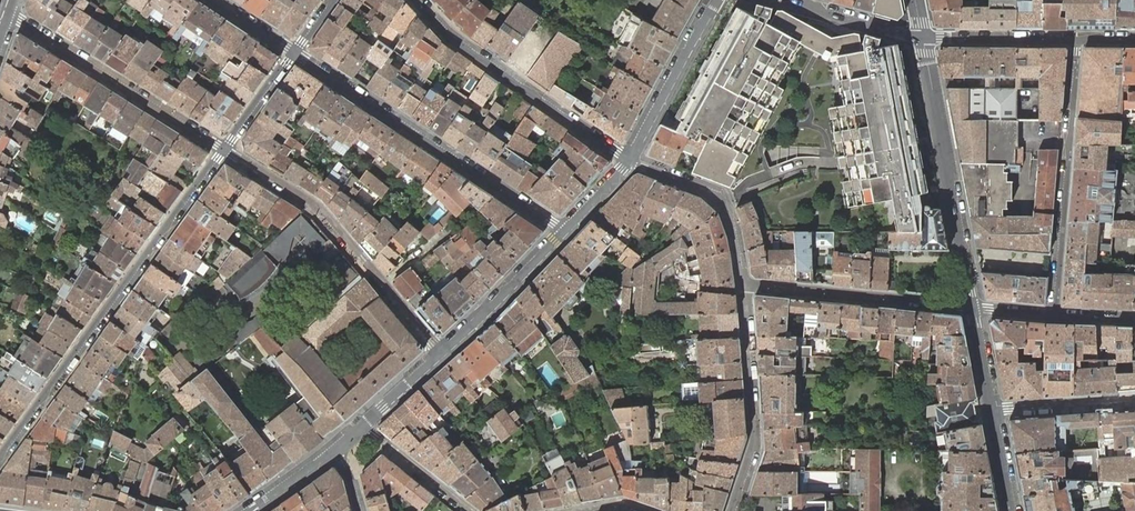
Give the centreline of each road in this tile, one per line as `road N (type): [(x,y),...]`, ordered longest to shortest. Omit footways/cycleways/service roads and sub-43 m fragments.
road 1 (residential): [(224,149),(0,464)]
road 2 (residential): [(295,51),(565,230)]
road 3 (residential): [(441,352),(312,205),(224,149)]
road 4 (residential): [(1074,37),(1052,314)]
road 5 (tertiary): [(923,37),(974,307)]
road 6 (residential): [(629,157),(448,32),(418,0)]
road 7 (residential): [(224,149),(9,16)]
road 8 (residential): [(974,307),(744,285)]
road 9 (residential): [(734,510),(756,444),(744,285)]
road 10 (residential): [(744,285),(722,199),(629,157)]
road 11 (tertiary): [(629,157),(716,0)]
road 12 (tertiary): [(441,352),(565,230)]
road 13 (tertiary): [(923,37),(1074,37)]
road 14 (residential): [(994,412),(1134,400)]
road 15 (tertiary): [(788,0),(923,37)]
road 16 (residential): [(360,425),(468,510)]
road 17 (residential): [(295,51),(224,149)]

